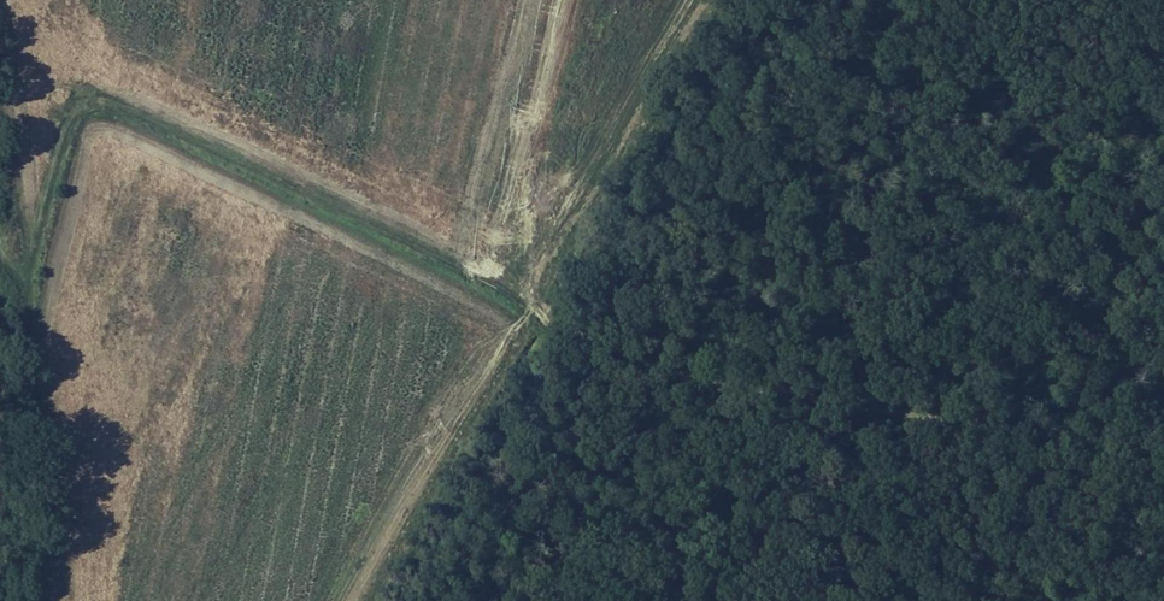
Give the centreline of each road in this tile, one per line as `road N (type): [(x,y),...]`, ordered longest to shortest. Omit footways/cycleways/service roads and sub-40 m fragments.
road 1 (track): [(1163,442),(891,394),(678,374),(71,95),(11,293)]
road 2 (track): [(697,600),(531,346),(522,297)]
road 3 (track): [(35,600),(36,401),(0,267)]

